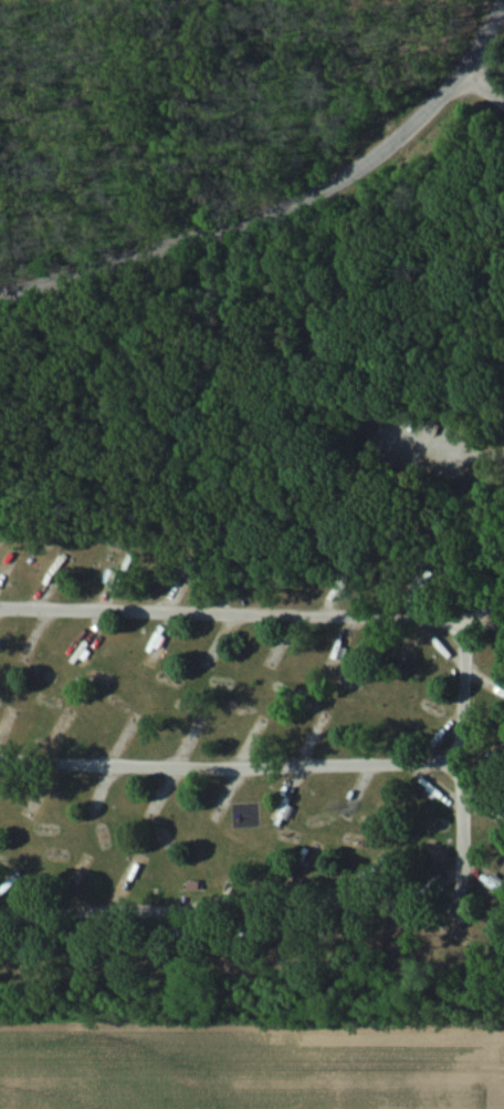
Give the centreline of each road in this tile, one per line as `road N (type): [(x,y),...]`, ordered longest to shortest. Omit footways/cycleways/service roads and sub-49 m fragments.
road 1 (residential): [(0,964),(201,935),(392,927),(422,913),(461,857),(459,619)]
road 2 (residential): [(0,295),(259,220),(321,190),(429,108),(483,37),(500,0)]
road 3 (residential): [(459,765),(233,769),(0,761)]

